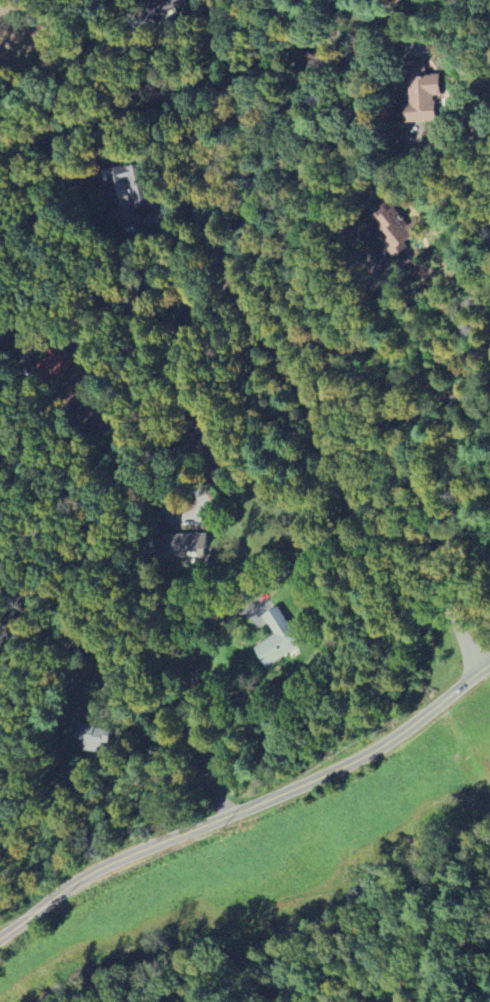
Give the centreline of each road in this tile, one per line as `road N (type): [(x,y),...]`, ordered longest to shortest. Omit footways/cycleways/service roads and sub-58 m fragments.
road 1 (residential): [(0,940),(101,869),(380,750),(489,666)]
road 2 (residential): [(484,670),(414,547),(340,479),(322,424),(223,267)]
road 3 (residential): [(223,267),(62,639)]
road 4 (residential): [(223,267),(326,50),(337,0)]

